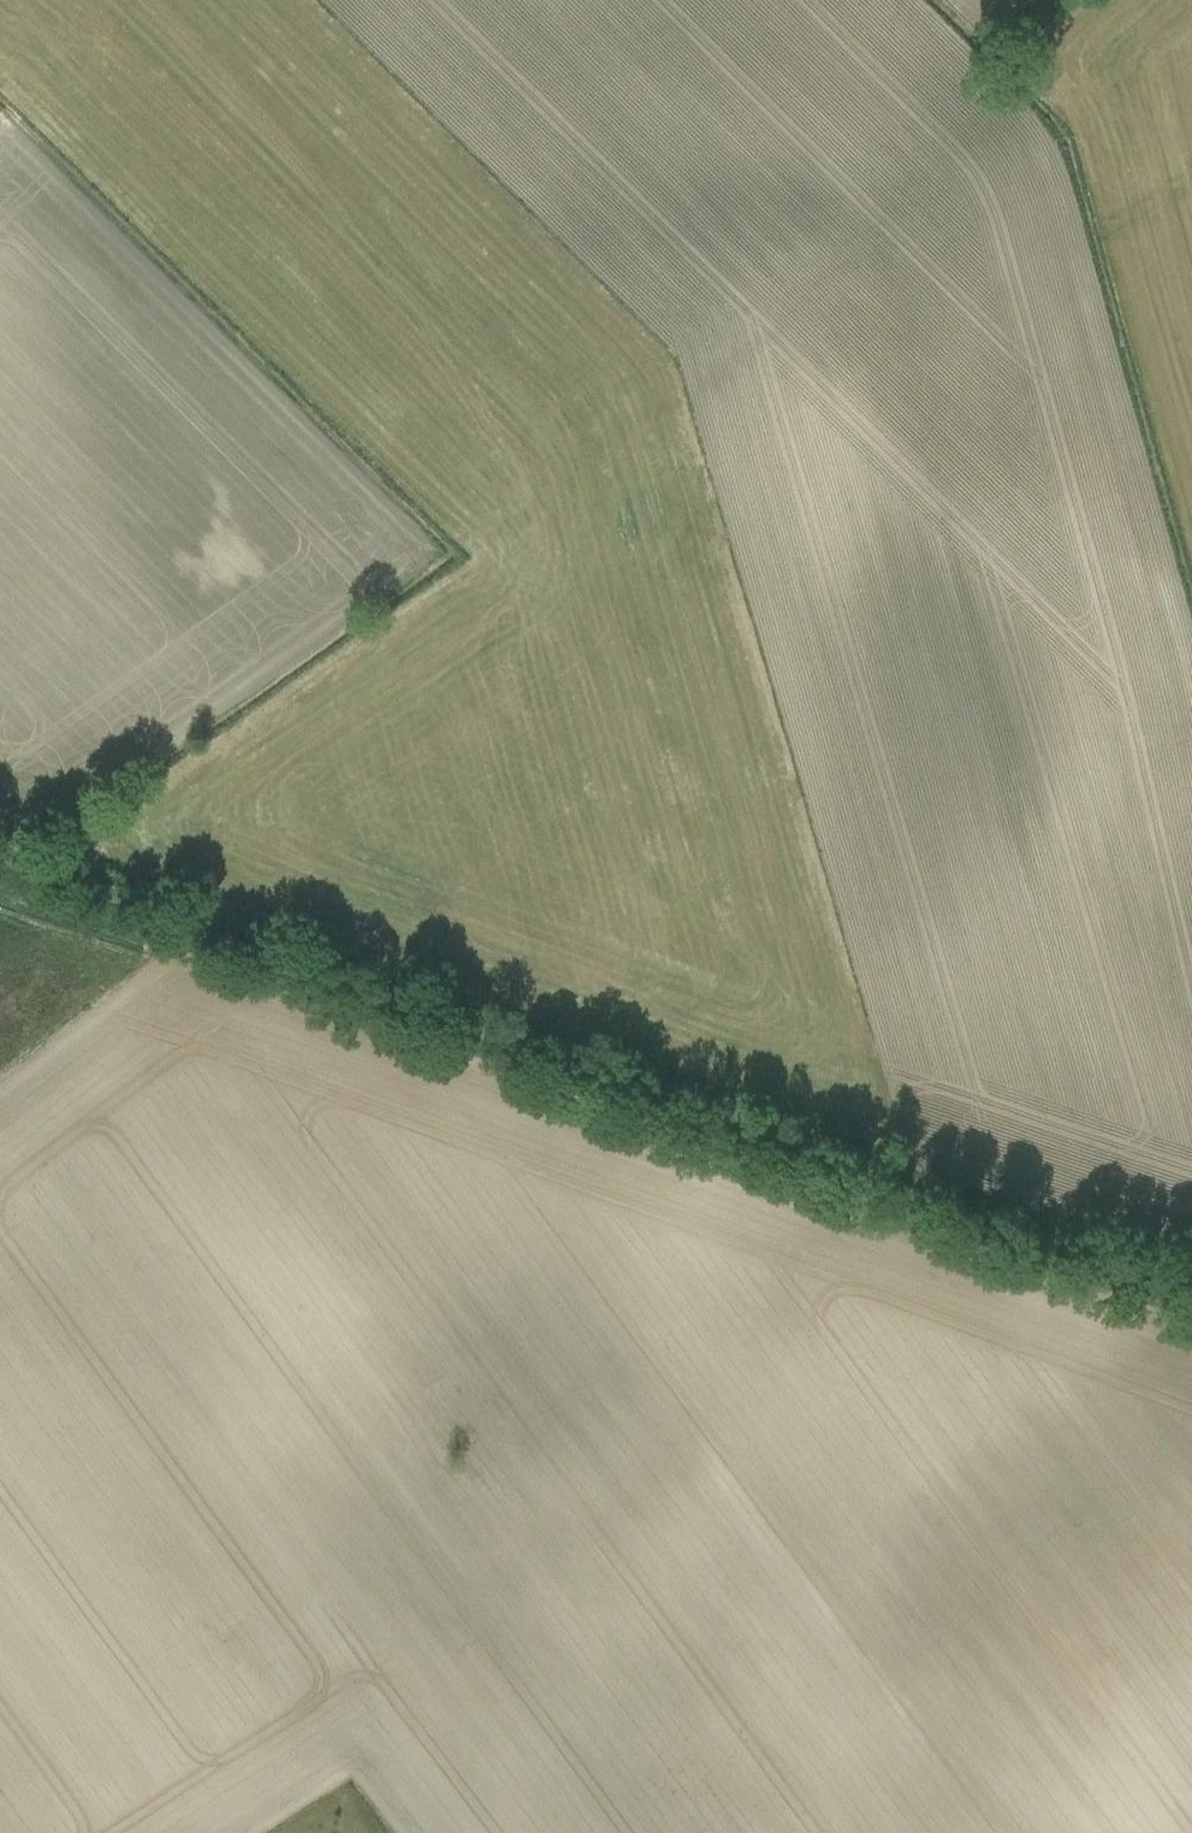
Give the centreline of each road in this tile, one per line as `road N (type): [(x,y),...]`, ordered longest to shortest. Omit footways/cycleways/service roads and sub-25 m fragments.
road 1 (track): [(1191,1270),(0,843)]

